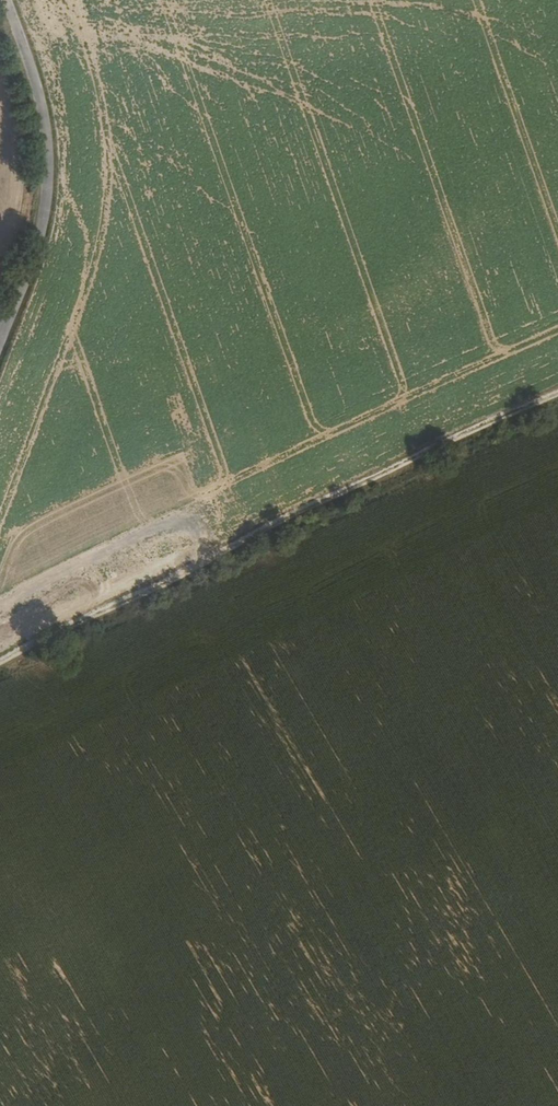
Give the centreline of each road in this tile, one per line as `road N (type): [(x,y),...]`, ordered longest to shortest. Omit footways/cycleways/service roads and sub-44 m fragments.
road 1 (track): [(0,664),(557,389)]
road 2 (unclassified): [(0,348),(38,246),(48,178),(44,115),(5,0)]

